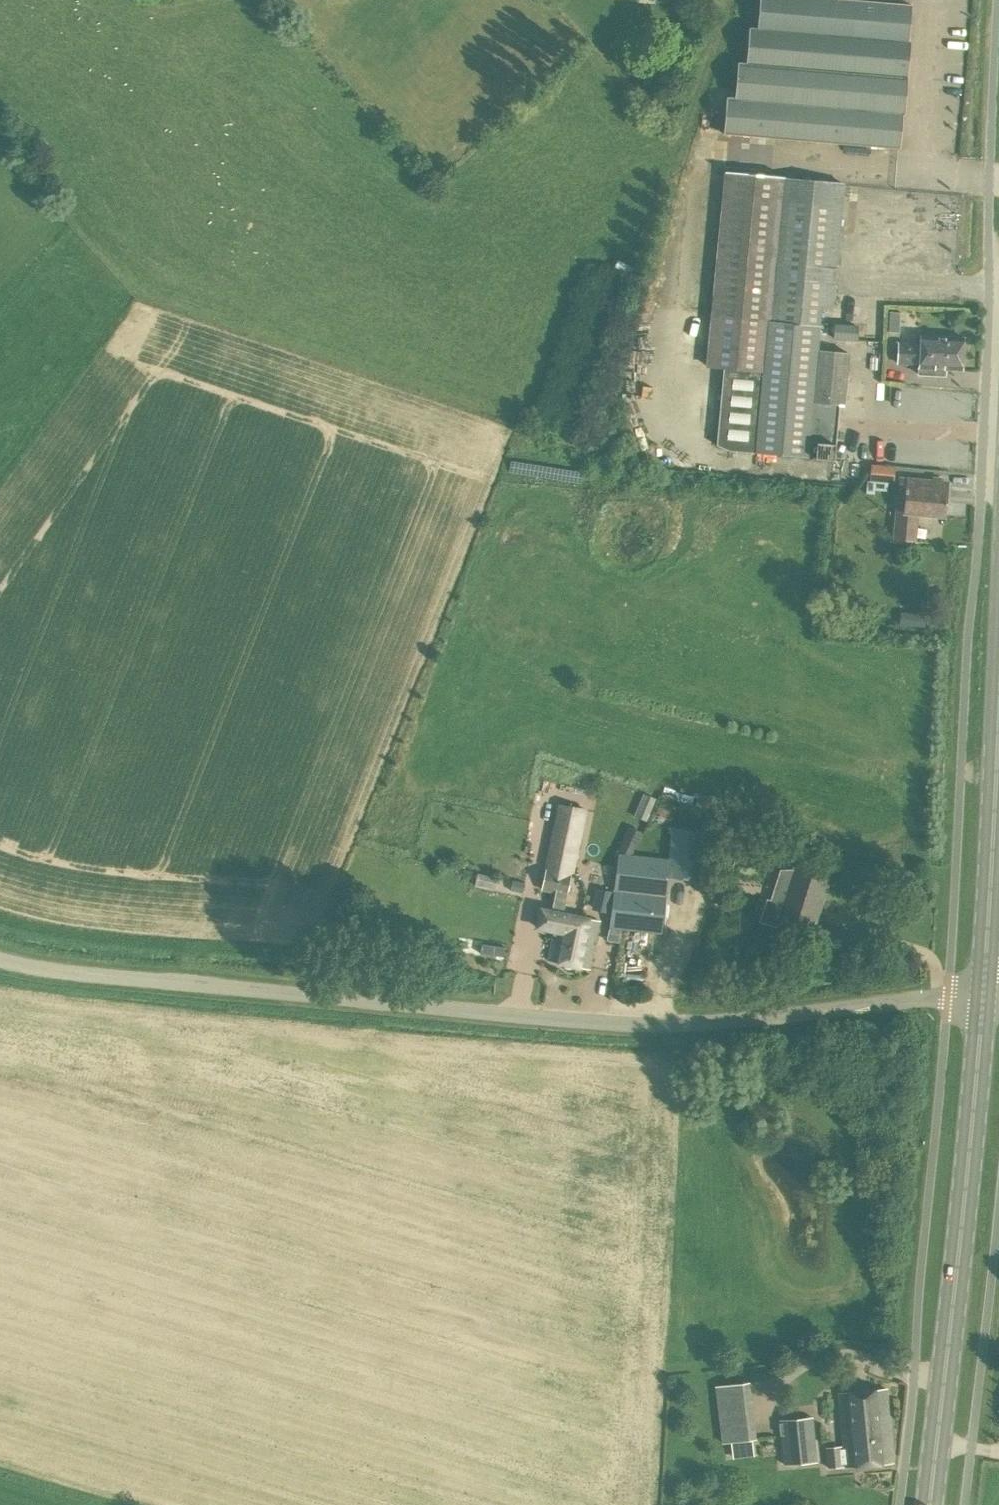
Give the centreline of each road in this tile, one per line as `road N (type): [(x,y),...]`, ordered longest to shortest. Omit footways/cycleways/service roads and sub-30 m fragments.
road 1 (unclassified): [(986,991),(643,1023),(0,960)]
road 2 (primary): [(928,1504),(986,991)]
road 3 (primary): [(986,991),(998,712)]

